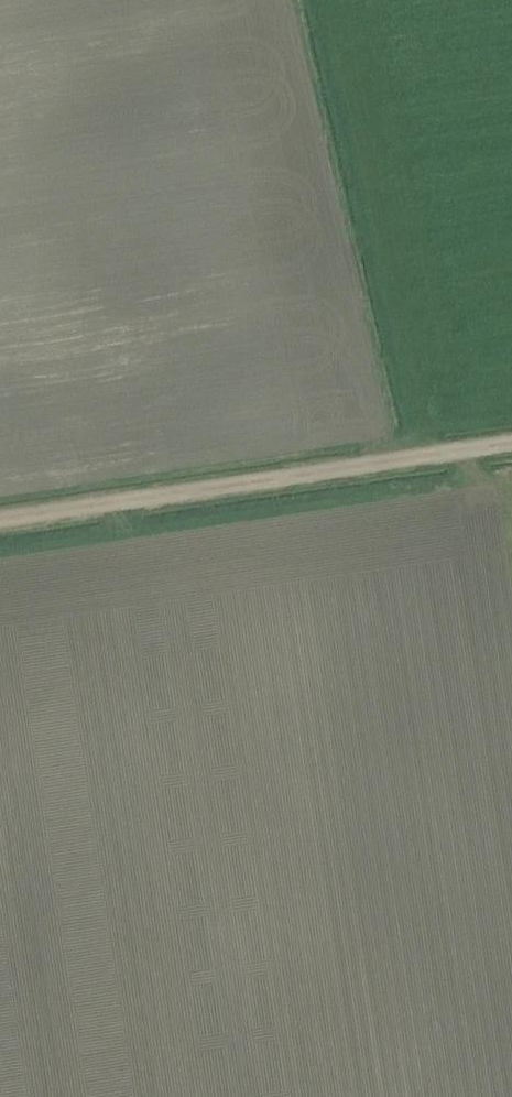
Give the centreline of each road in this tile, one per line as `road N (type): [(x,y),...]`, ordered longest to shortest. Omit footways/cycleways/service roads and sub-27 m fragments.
road 1 (track): [(511,444),(0,521)]

